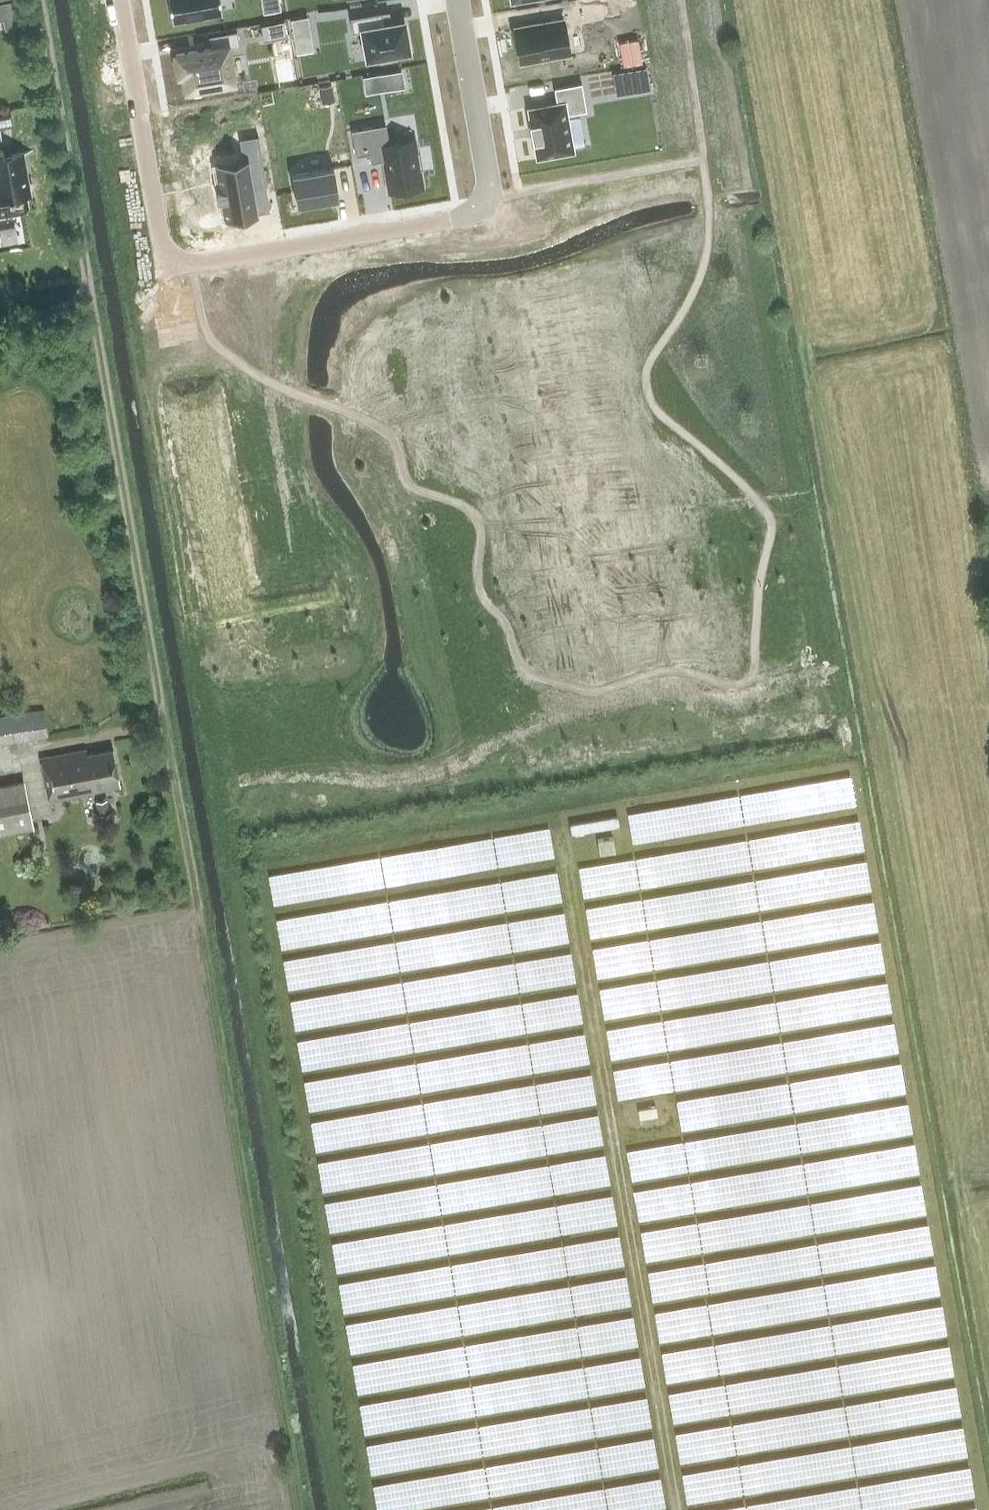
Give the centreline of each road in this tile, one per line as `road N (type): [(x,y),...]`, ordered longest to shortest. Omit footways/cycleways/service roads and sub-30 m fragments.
road 1 (track): [(38,0),(297,1509)]
road 2 (residential): [(460,0),(496,207),(168,264)]
road 3 (residential): [(168,264),(122,0)]

